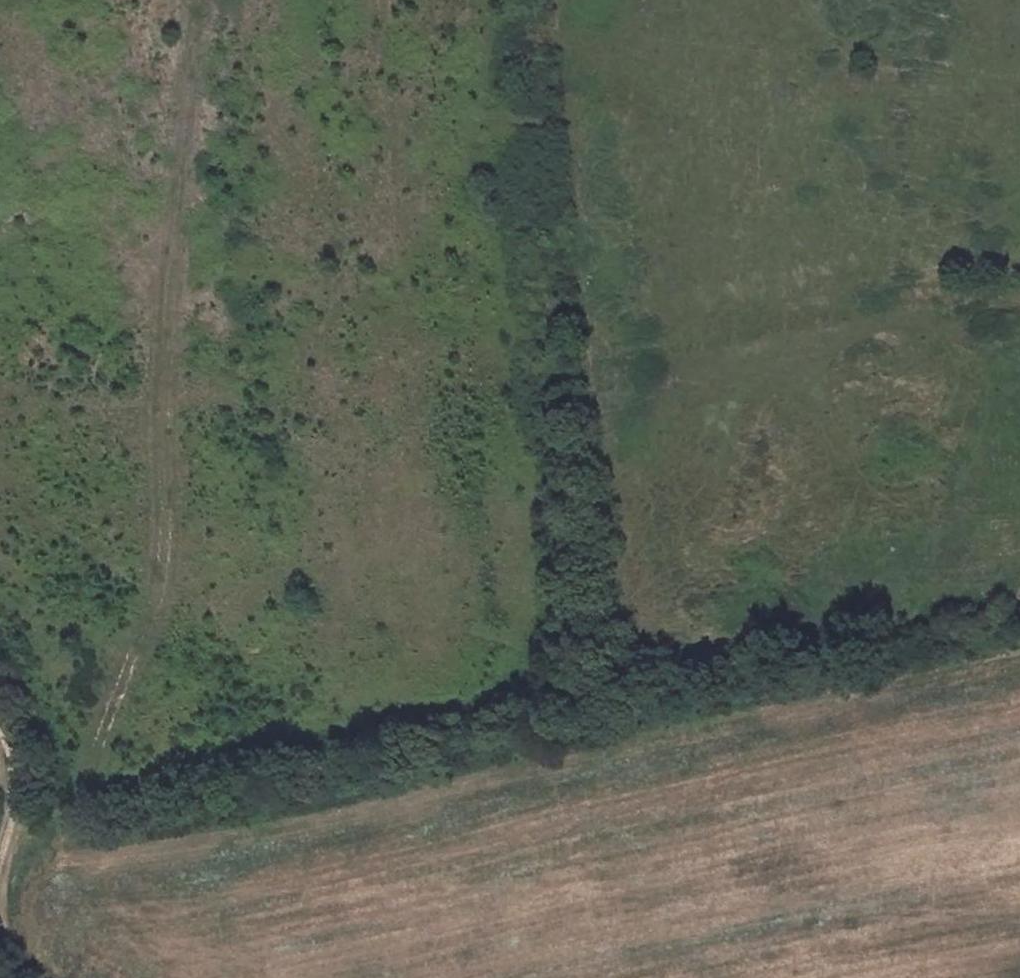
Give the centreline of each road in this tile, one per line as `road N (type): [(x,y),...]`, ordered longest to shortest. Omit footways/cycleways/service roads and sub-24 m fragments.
road 1 (track): [(0,851),(13,796),(0,731)]

